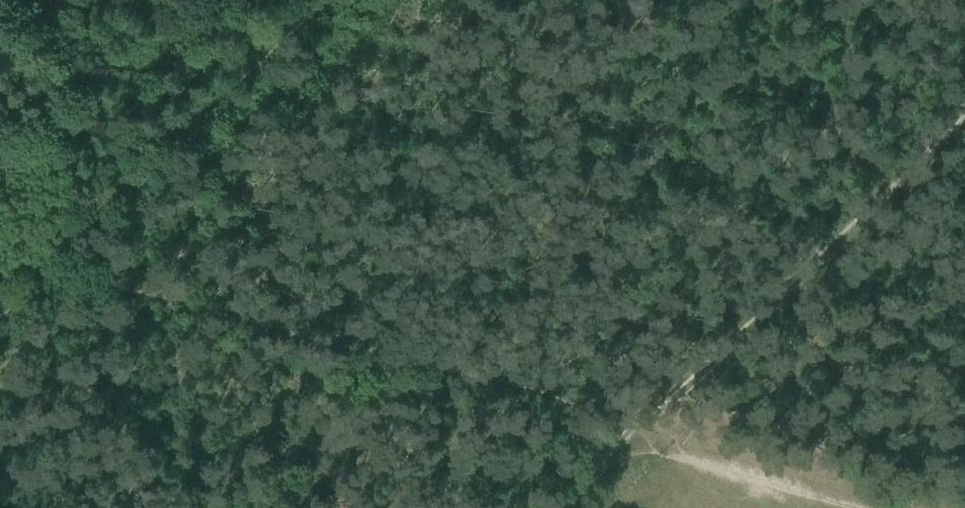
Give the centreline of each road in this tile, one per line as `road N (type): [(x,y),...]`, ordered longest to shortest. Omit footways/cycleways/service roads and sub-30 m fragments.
road 1 (track): [(47,273),(620,421),(644,436)]
road 2 (track): [(0,318),(330,0)]
road 3 (track): [(644,436),(964,115)]
road 4 (track): [(644,436),(919,507)]

